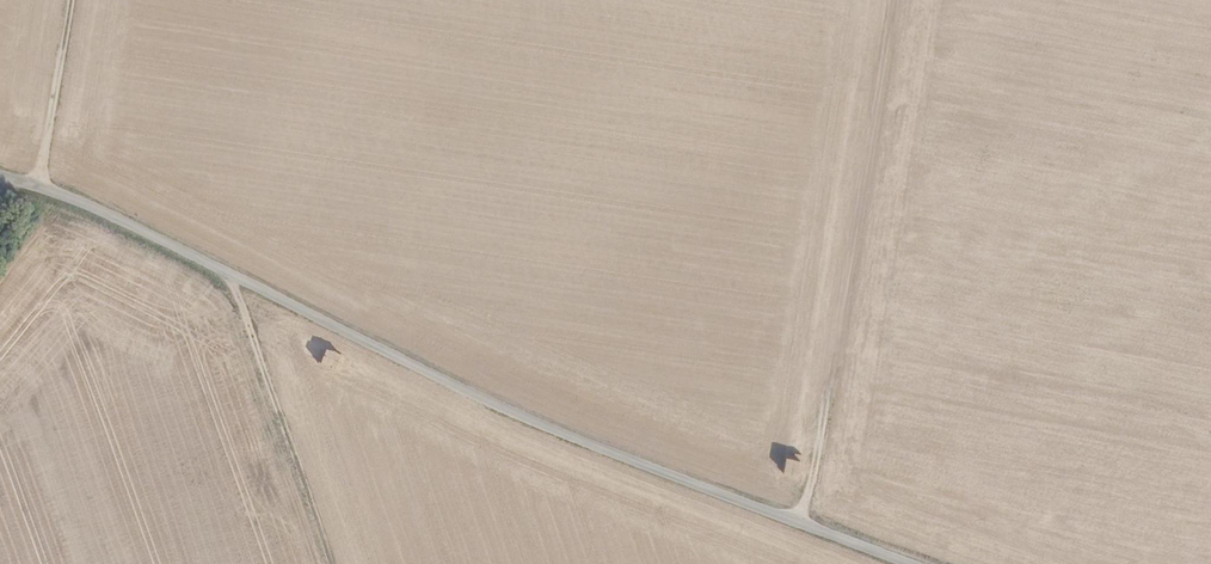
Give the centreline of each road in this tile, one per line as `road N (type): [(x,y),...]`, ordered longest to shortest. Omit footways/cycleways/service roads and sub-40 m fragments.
road 1 (unclassified): [(0,176),(95,208),(528,420),(909,563)]
road 2 (track): [(893,0),(803,525)]
road 3 (track): [(338,563),(229,273)]
road 4 (track): [(68,0),(39,186)]

